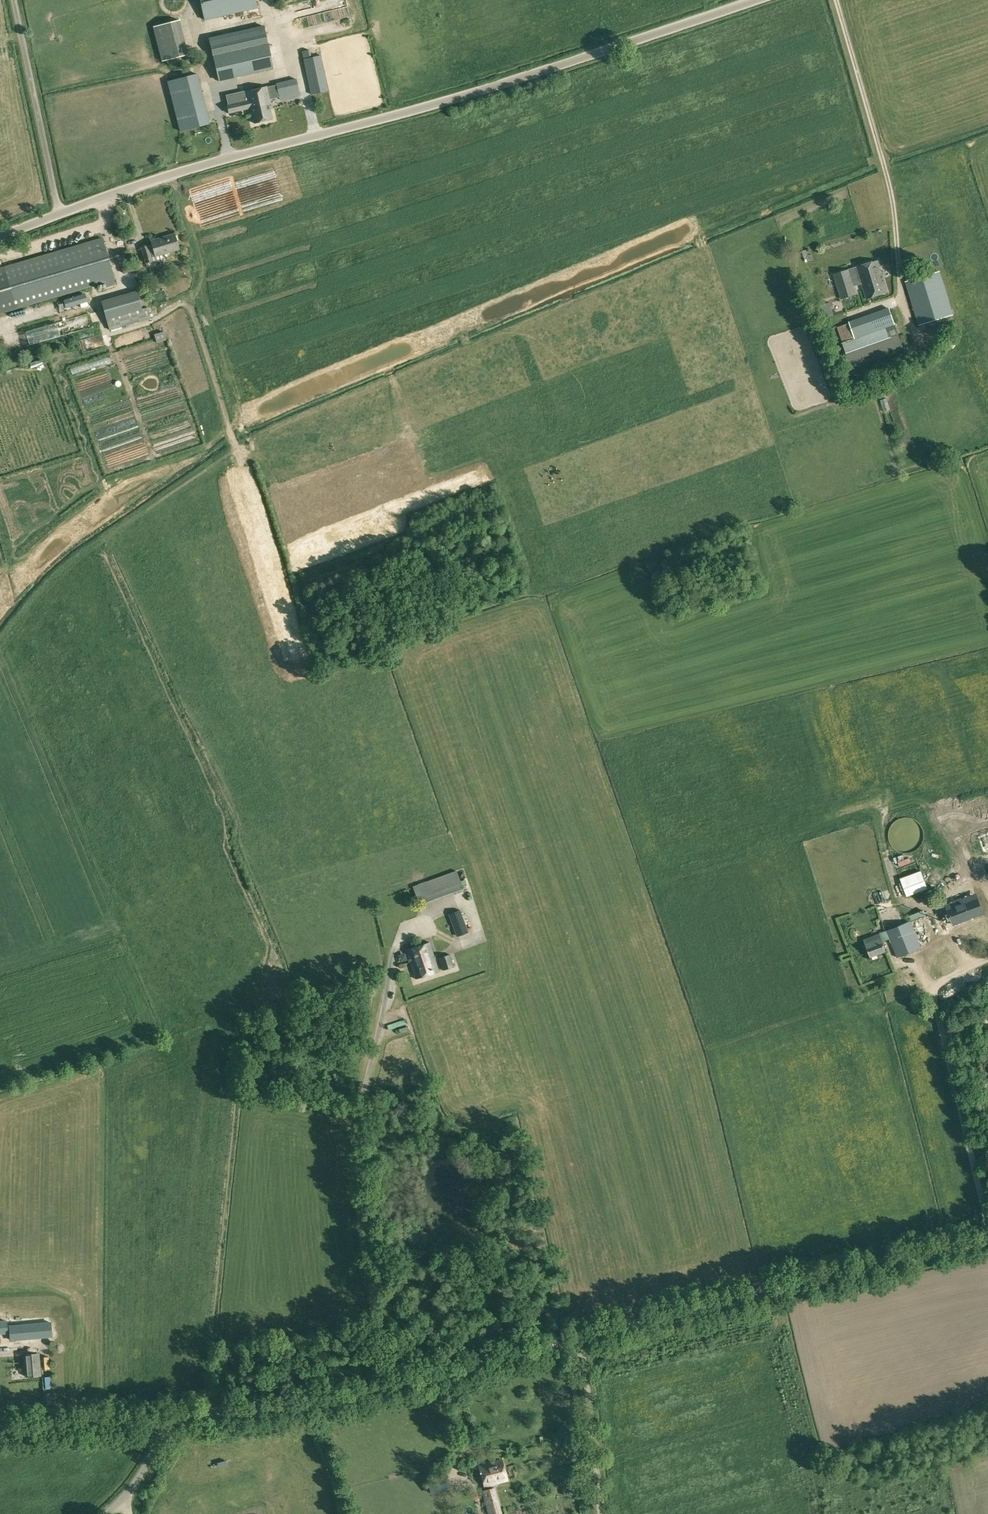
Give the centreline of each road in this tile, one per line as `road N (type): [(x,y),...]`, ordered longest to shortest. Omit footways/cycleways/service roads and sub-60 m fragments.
road 1 (unclassified): [(0,236),(135,186),(501,88),(761,0)]
road 2 (unclassified): [(163,1418),(291,1404),(581,1341)]
road 3 (unclassified): [(581,1341),(987,1242)]
road 4 (unclassified): [(602,1513),(581,1341)]
road 5 (unclassified): [(163,1418),(0,1432)]
road 6 (track): [(316,135),(272,0)]

